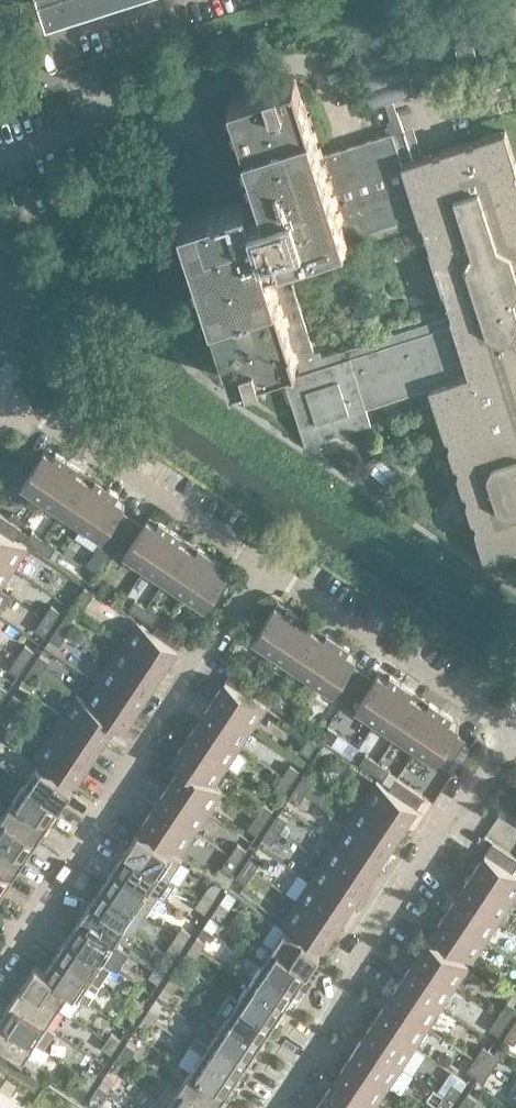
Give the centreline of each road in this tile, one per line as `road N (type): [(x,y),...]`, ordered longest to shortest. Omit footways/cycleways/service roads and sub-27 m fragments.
road 1 (residential): [(0,970),(267,565)]
road 2 (residential): [(269,1107),(514,735)]
road 3 (residential): [(514,735),(267,565)]
road 4 (residential): [(267,565),(14,407)]
road 5 (unclassified): [(0,34),(47,36),(160,0)]

